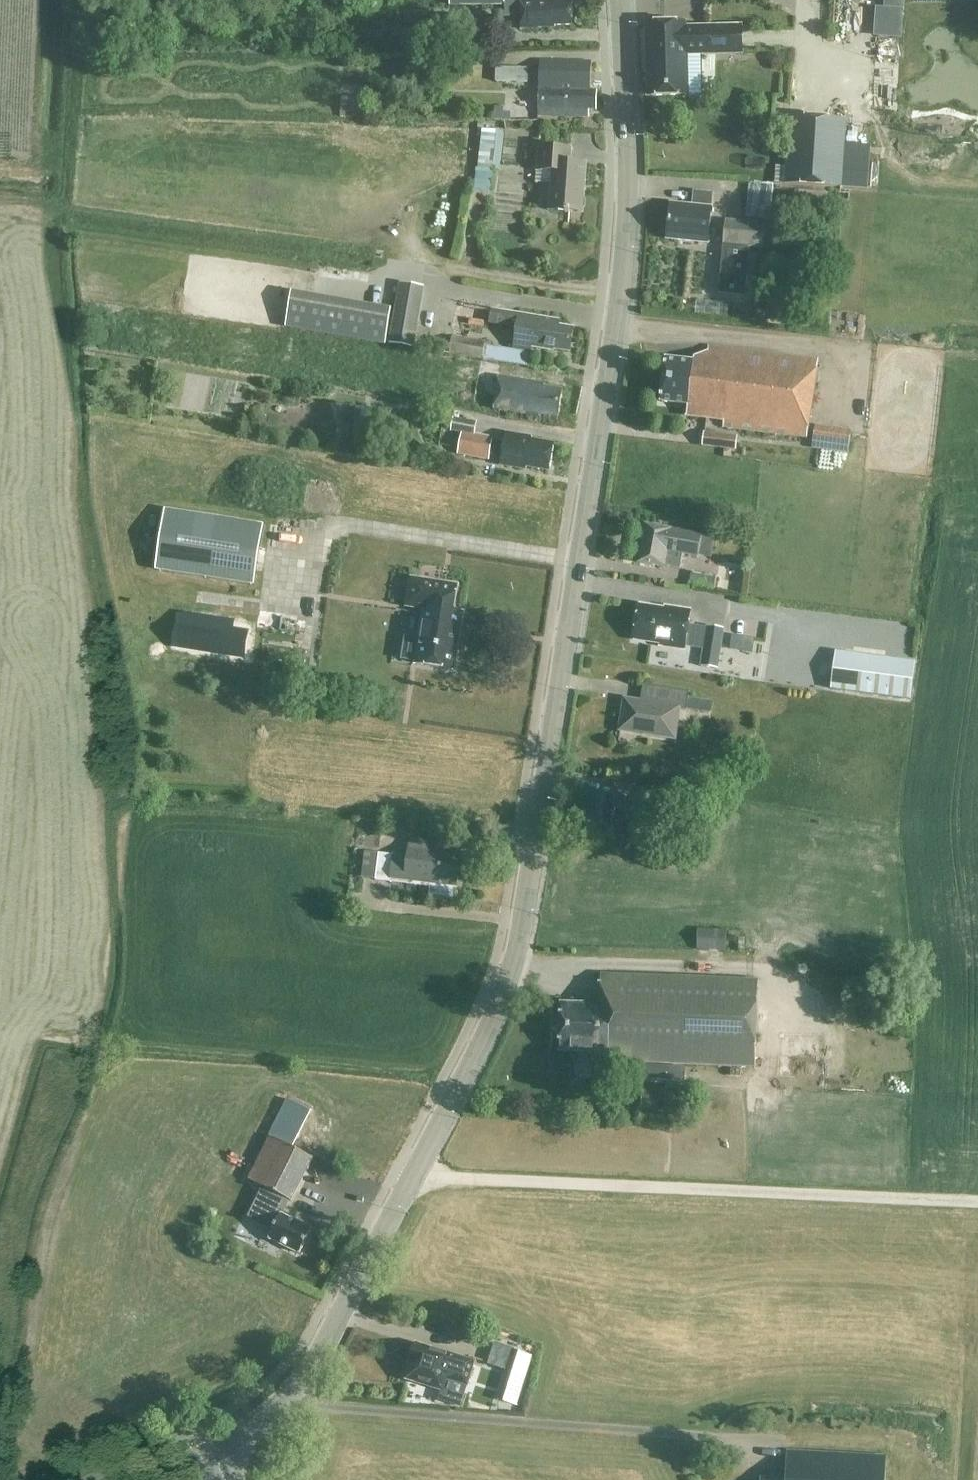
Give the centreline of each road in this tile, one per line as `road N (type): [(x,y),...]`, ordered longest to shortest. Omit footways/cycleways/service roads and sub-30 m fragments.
road 1 (secondary): [(209,1452),(273,1410),(323,1347),(506,978),(523,916),(617,308),(627,121),(620,0)]

